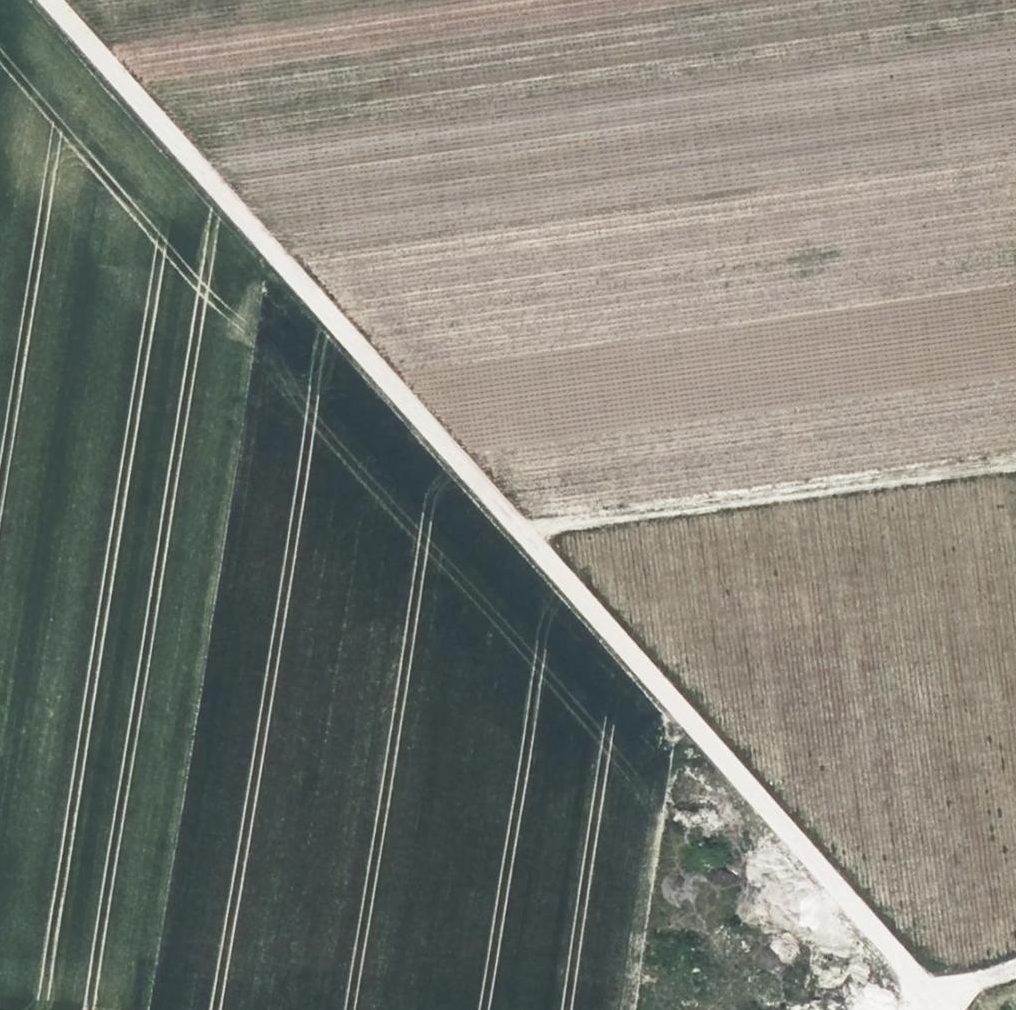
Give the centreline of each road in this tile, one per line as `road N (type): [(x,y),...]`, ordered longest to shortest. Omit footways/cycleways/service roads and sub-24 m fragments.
road 1 (unclassified): [(938,1009),(53,0)]
road 2 (track): [(520,528),(1015,463)]
road 3 (track): [(706,743),(677,882),(684,940),(653,1009)]

